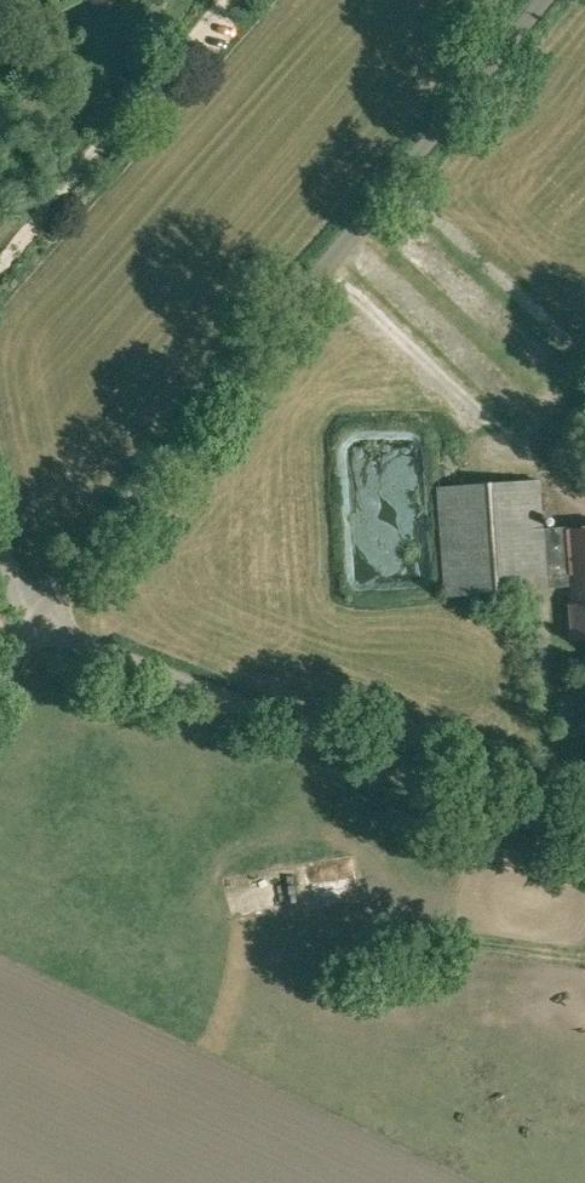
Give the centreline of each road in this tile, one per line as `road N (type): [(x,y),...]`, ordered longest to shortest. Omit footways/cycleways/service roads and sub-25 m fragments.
road 1 (unclassified): [(31,622),(542,0)]
road 2 (unclassified): [(584,832),(287,728),(31,622)]

